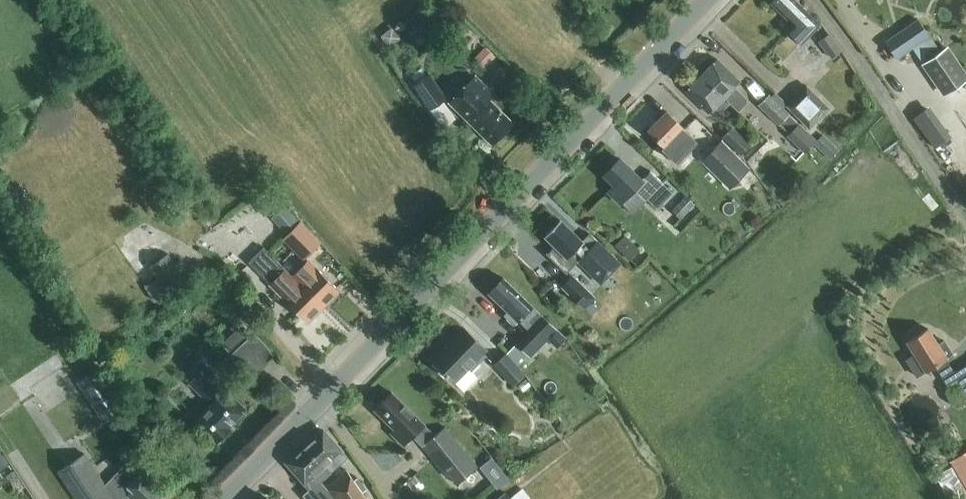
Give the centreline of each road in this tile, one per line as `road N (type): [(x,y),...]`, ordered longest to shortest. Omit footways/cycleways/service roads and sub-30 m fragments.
road 1 (tertiary): [(224,498),(708,0)]

